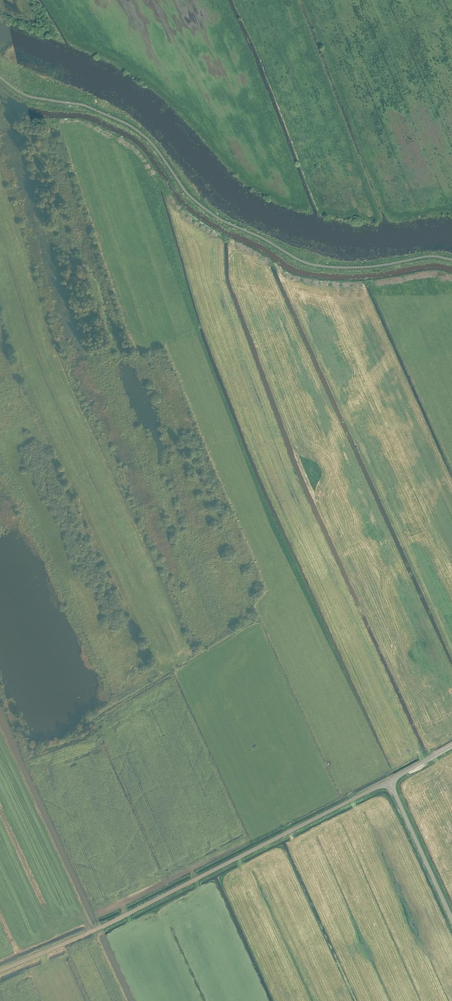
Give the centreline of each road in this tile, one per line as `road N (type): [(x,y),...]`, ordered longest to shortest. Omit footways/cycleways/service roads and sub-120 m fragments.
road 1 (unclassified): [(0,972),(101,930),(388,780)]
road 2 (unclassified): [(451,919),(388,780)]

